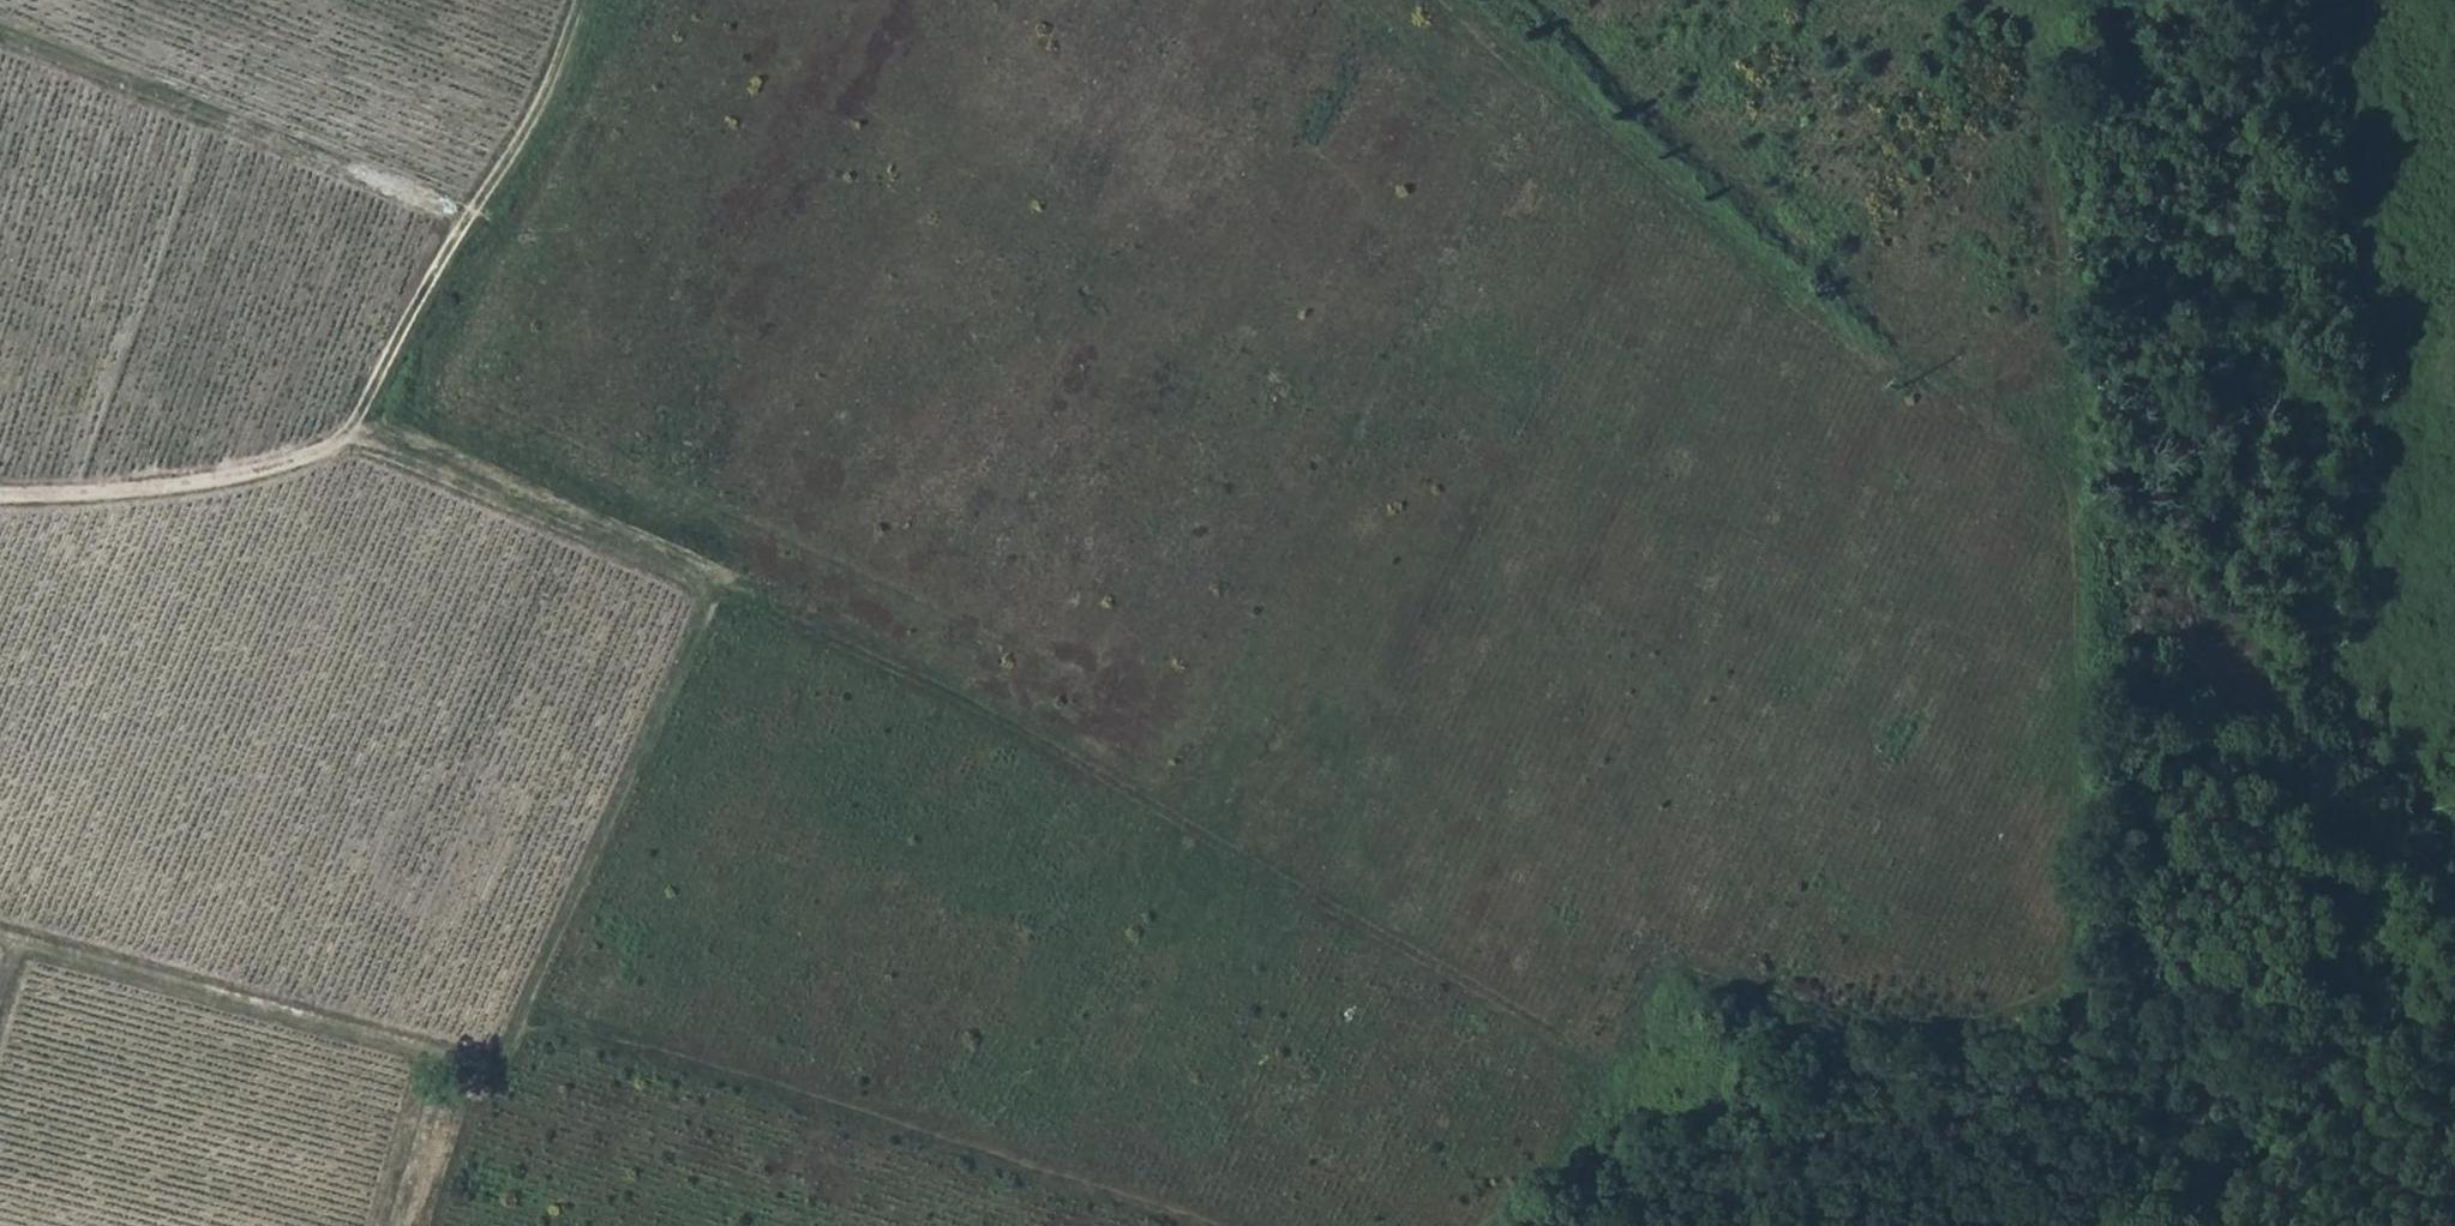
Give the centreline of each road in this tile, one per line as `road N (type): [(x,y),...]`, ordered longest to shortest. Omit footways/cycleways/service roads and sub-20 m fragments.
road 1 (track): [(1488,0),(1913,386),(2057,460),(2090,525),(2070,1000),(1965,1017),(1836,1007),(1672,966),(1636,1048),(1573,1049),(1182,813),(701,583),(391,458),(336,447)]
road 2 (track): [(0,494),(239,475),(336,447),(435,261),(527,129),(585,0)]

